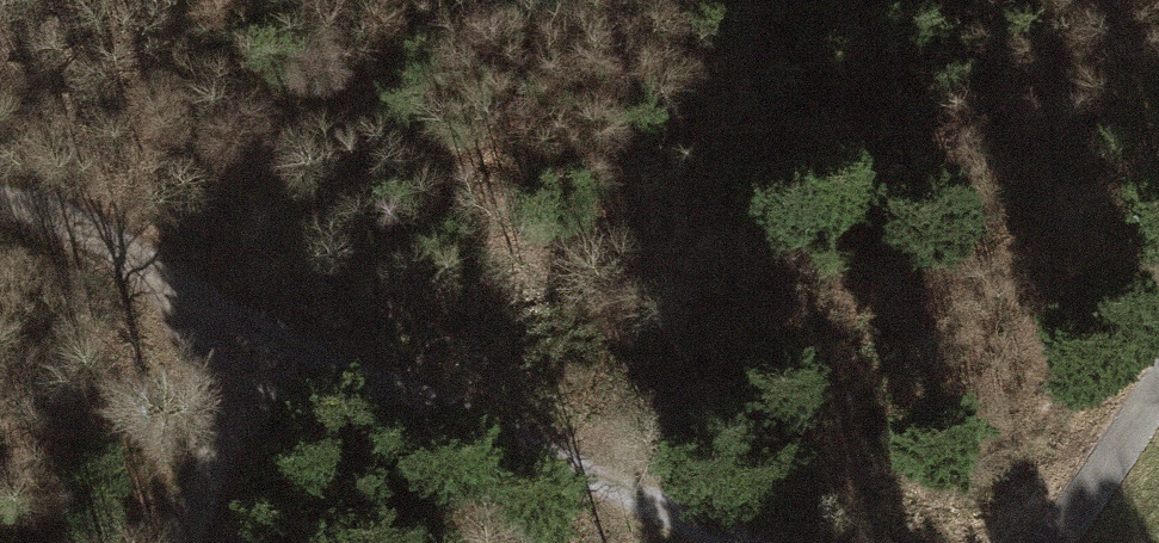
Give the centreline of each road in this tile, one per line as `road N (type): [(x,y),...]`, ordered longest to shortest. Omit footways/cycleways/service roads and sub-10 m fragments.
road 1 (track): [(212,347),(266,337),(729,542)]
road 2 (track): [(0,200),(42,202),(156,271),(212,347),(222,437),(177,542)]
road 3 (track): [(1050,542),(1158,394)]

